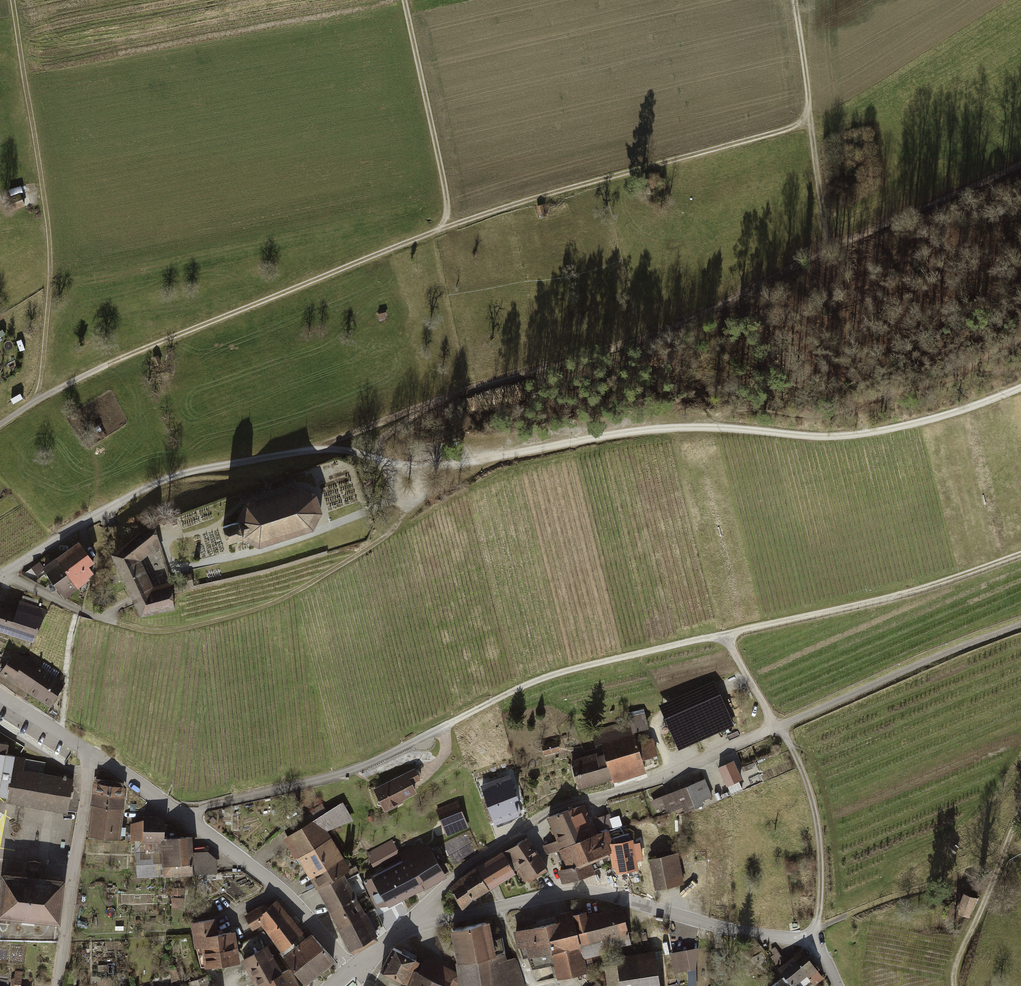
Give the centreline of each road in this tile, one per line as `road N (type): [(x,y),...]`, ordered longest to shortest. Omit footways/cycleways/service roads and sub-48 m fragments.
road 1 (track): [(311,450),(440,399),(632,344),(1020,141)]
road 2 (track): [(810,119),(441,228),(108,365)]
road 3 (track): [(1020,382),(962,409),(866,432),(641,426),(390,470)]
road 4 (residential): [(724,634),(552,675),(351,770),(184,816)]
road 5 (residential): [(402,930),(531,821),(777,727)]
road 6 (residential): [(402,930),(584,891),(749,933),(816,939)]
road 7 (residential): [(1,576),(118,503),(182,474),(311,450),(363,454),(390,470)]
road 8 (track): [(36,400),(50,251),(13,0)]
road 9 (track): [(116,623),(155,632),(196,626),(299,590),(391,534),(404,508),(390,470)]
road 10 (track): [(1020,554),(912,592),(724,634)]
road 11 (residential): [(777,727),(1020,624)]
road 12 (track): [(796,0),(828,246)]
road 13 (residential): [(58,985),(90,751)]
road 14 (track): [(404,0),(447,203),(441,228)]
road 15 (residential): [(355,970),(291,897),(184,816)]
road 16 (residential): [(777,727),(801,769),(818,828),(816,939)]
road 17 (track): [(816,929),(1020,846)]
road 18 (track): [(954,985),(959,955),(1020,810)]
road 19 (residential): [(1,576),(116,623)]
road 20 (residential): [(108,365),(0,425)]

